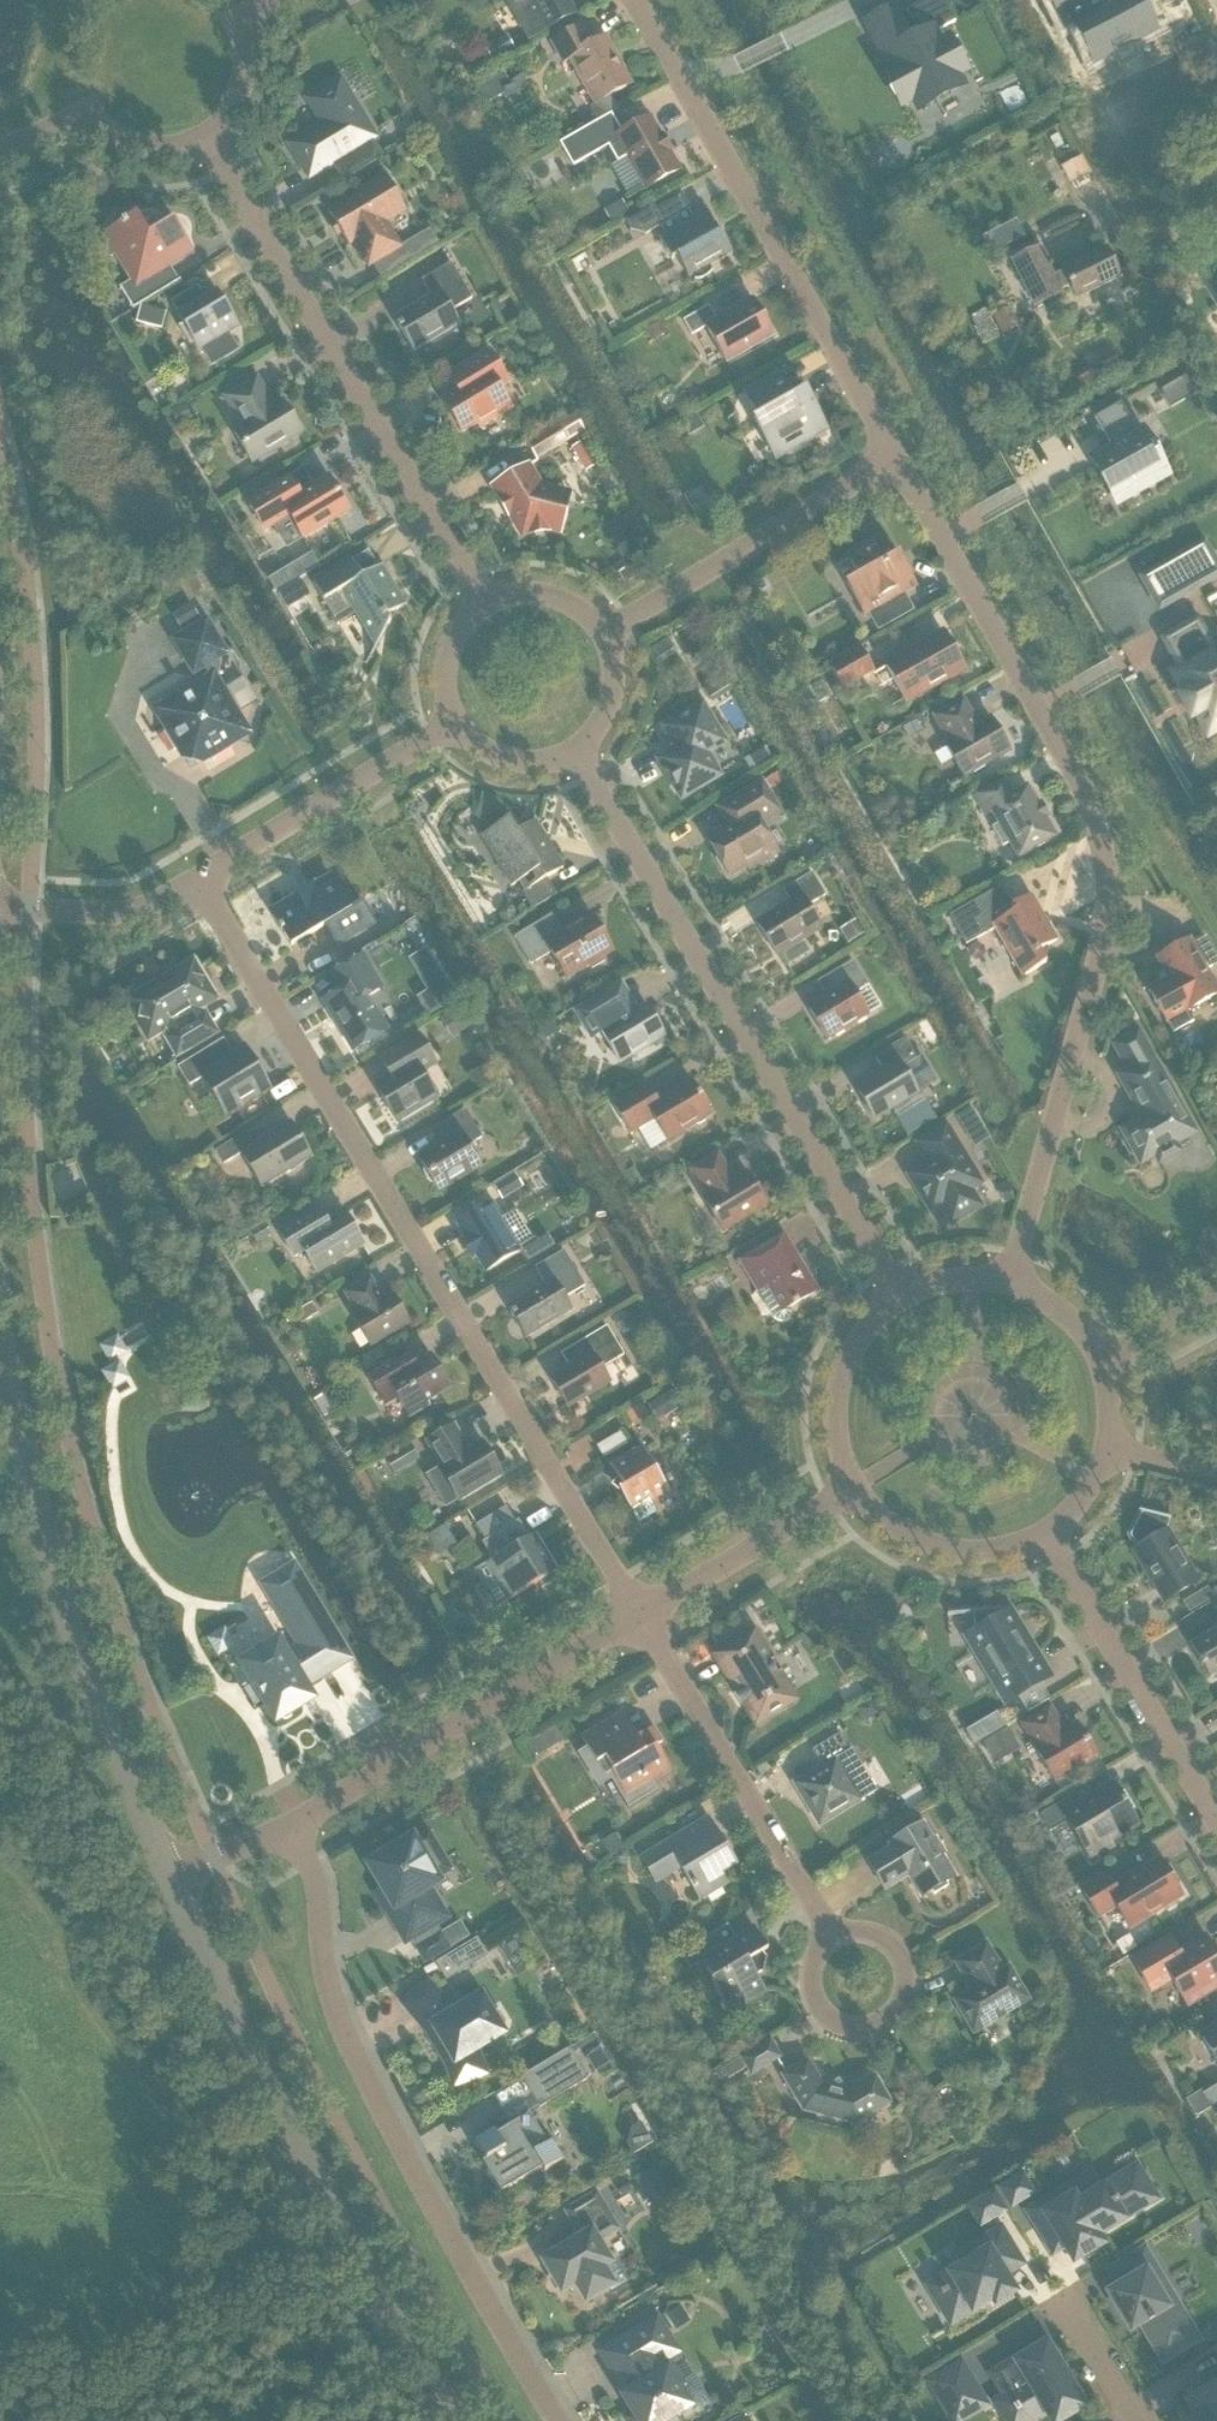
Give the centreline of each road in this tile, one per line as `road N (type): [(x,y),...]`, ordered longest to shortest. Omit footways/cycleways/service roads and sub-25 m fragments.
road 1 (residential): [(1010,1283),(1101,946),(1104,854),(1075,773),(898,459)]
road 2 (residential): [(640,1616),(195,878)]
road 3 (residential): [(557,2420),(338,2022),(315,1880),(291,1822)]
road 4 (residential): [(902,1296),(578,747)]
road 5 (unclassified): [(172,1881),(266,2080),(455,2420)]
road 6 (unclassified): [(0,1321),(46,1539),(172,1881)]
road 7 (residential): [(486,605),(204,140)]
road 8 (residential): [(898,459),(636,0)]
road 9 (residential): [(640,1616),(291,1822)]
road 10 (residential): [(827,1937),(640,1616)]
road 11 (residential): [(602,634),(898,459)]
road 12 (residential): [(1043,1532),(1216,1821)]
road 13 (residential): [(195,878),(458,723)]
road 14 (residential): [(856,1487),(640,1616)]
road 15 (residential): [(204,140),(168,156),(123,148),(80,120),(0,149)]
road 16 (residential): [(902,1296),(860,1335),(839,1384),(837,1436),(856,1487)]
road 17 (residential): [(856,1487),(895,1527),(946,1549),(1002,1548),(1043,1532)]
road 18 (residential): [(0,908),(129,912),(195,878)]
road 19 (residential): [(274,0),(240,24),(240,88),(204,140)]
road 20 (residential): [(873,2033),(824,2033),(802,2007),(799,1980),(827,1937)]
road 21 (residential): [(827,1937),(868,1942),(893,1965),(896,2007),(873,2033)]
road 22 (residential): [(458,723),(473,740),(514,760),(578,747)]
road 23 (residential): [(1098,1360),(1216,1298)]
road 24 (residential): [(1066,2306),(1135,2420)]
road 25 (residential): [(291,1822),(172,1881)]
road 26 (residential): [(486,605),(466,622),(447,660),(458,723)]
road 27 (residential): [(602,634),(583,612),(545,595),(486,605)]
road 28 (residential): [(578,747),(596,729),(613,687),(602,634)]
road 29 (residential): [(1098,1360),(1069,1318),(1010,1283)]

